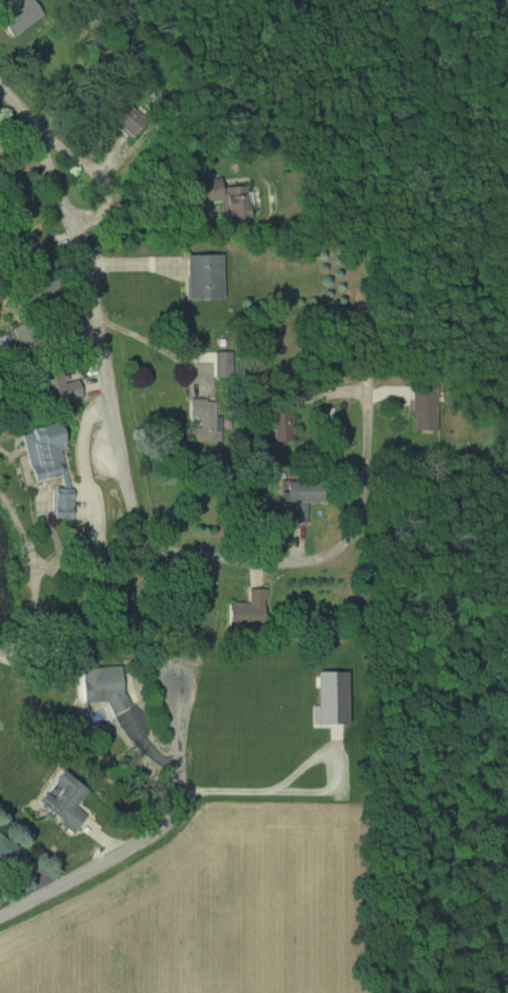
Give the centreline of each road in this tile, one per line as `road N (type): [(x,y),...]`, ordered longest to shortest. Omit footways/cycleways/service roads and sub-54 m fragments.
road 1 (residential): [(365,391),(365,501),(342,546),(317,559),(268,564),(153,545),(134,514),(71,226)]
road 2 (residential): [(0,916),(172,817),(180,796),(177,698)]
road 3 (residential): [(71,226),(102,211),(106,185),(31,125),(0,86)]

